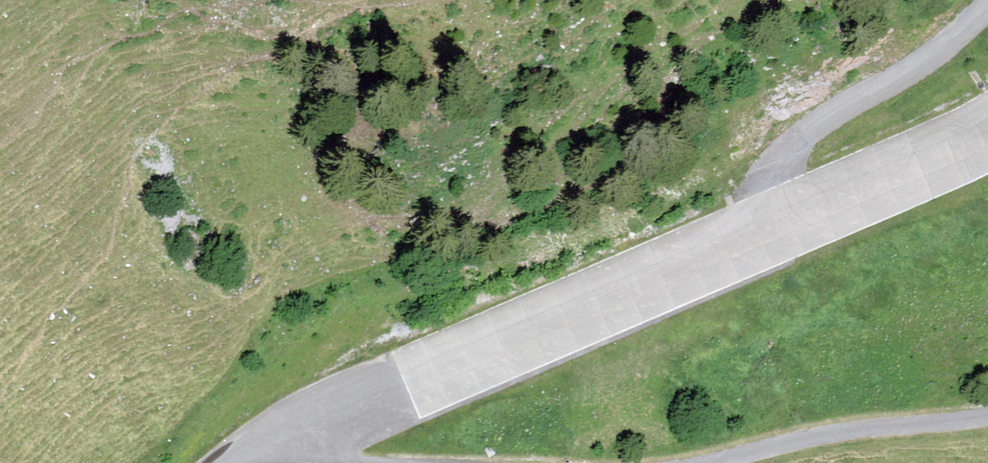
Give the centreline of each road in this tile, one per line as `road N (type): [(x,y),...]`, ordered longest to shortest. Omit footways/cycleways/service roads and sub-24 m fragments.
road 1 (unclassified): [(772,232),(298,419),(235,458)]
road 2 (unclassified): [(987,8),(953,42),(788,150),(772,232)]
road 3 (unclassified): [(714,462),(829,436),(987,418)]
road 4 (unclassified): [(987,132),(772,232)]

